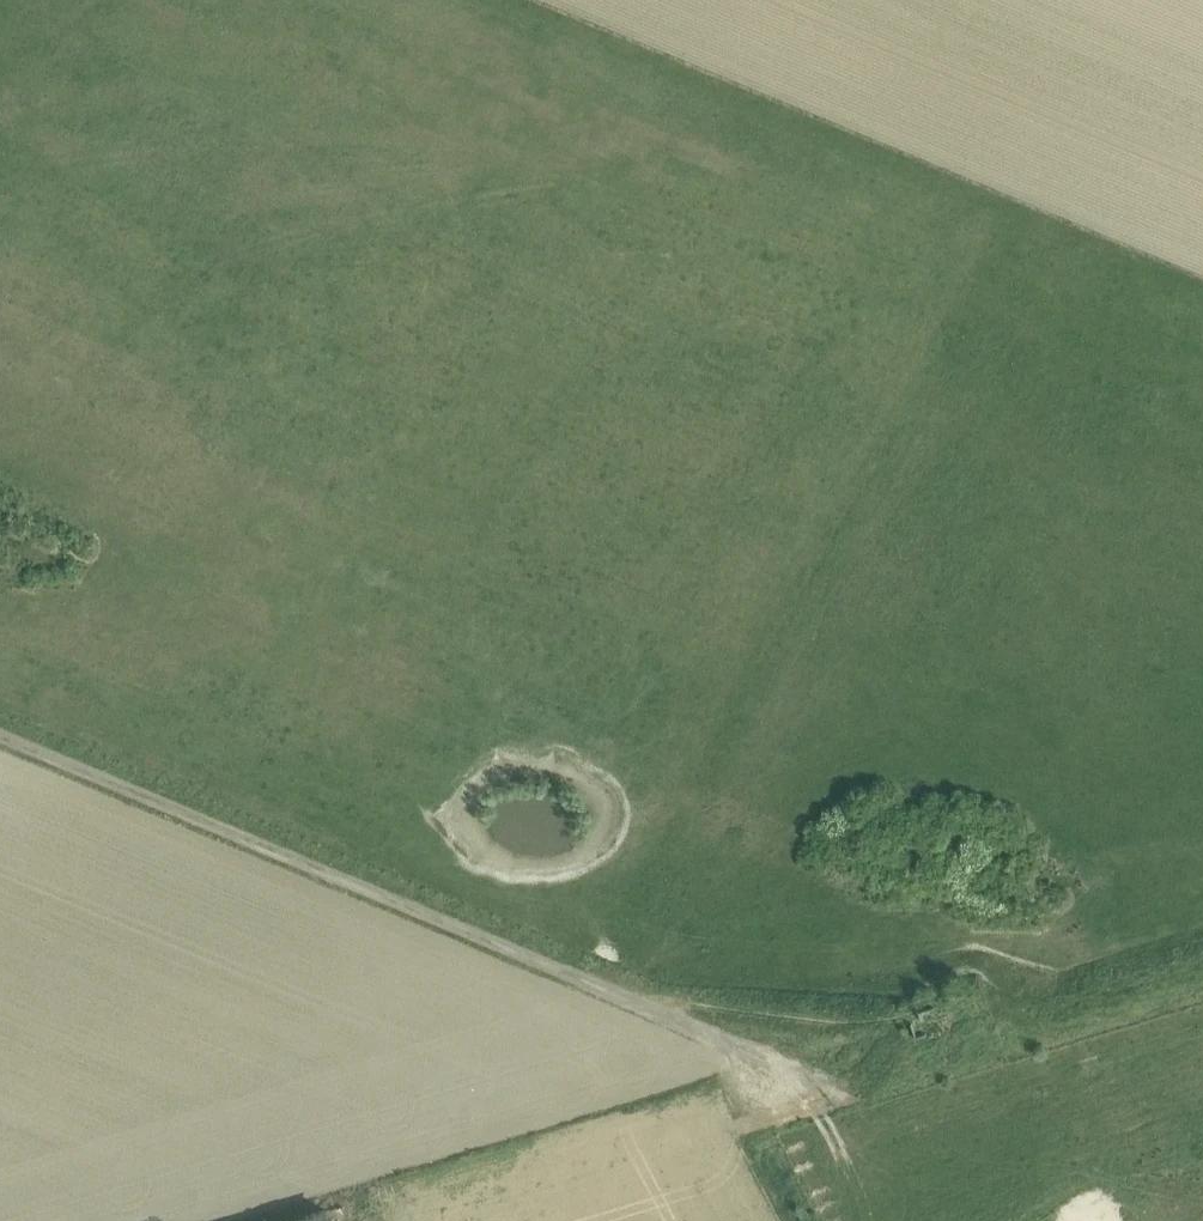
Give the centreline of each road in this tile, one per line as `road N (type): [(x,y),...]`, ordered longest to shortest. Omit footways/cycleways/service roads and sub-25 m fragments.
road 1 (track): [(0,740),(682,1022)]

